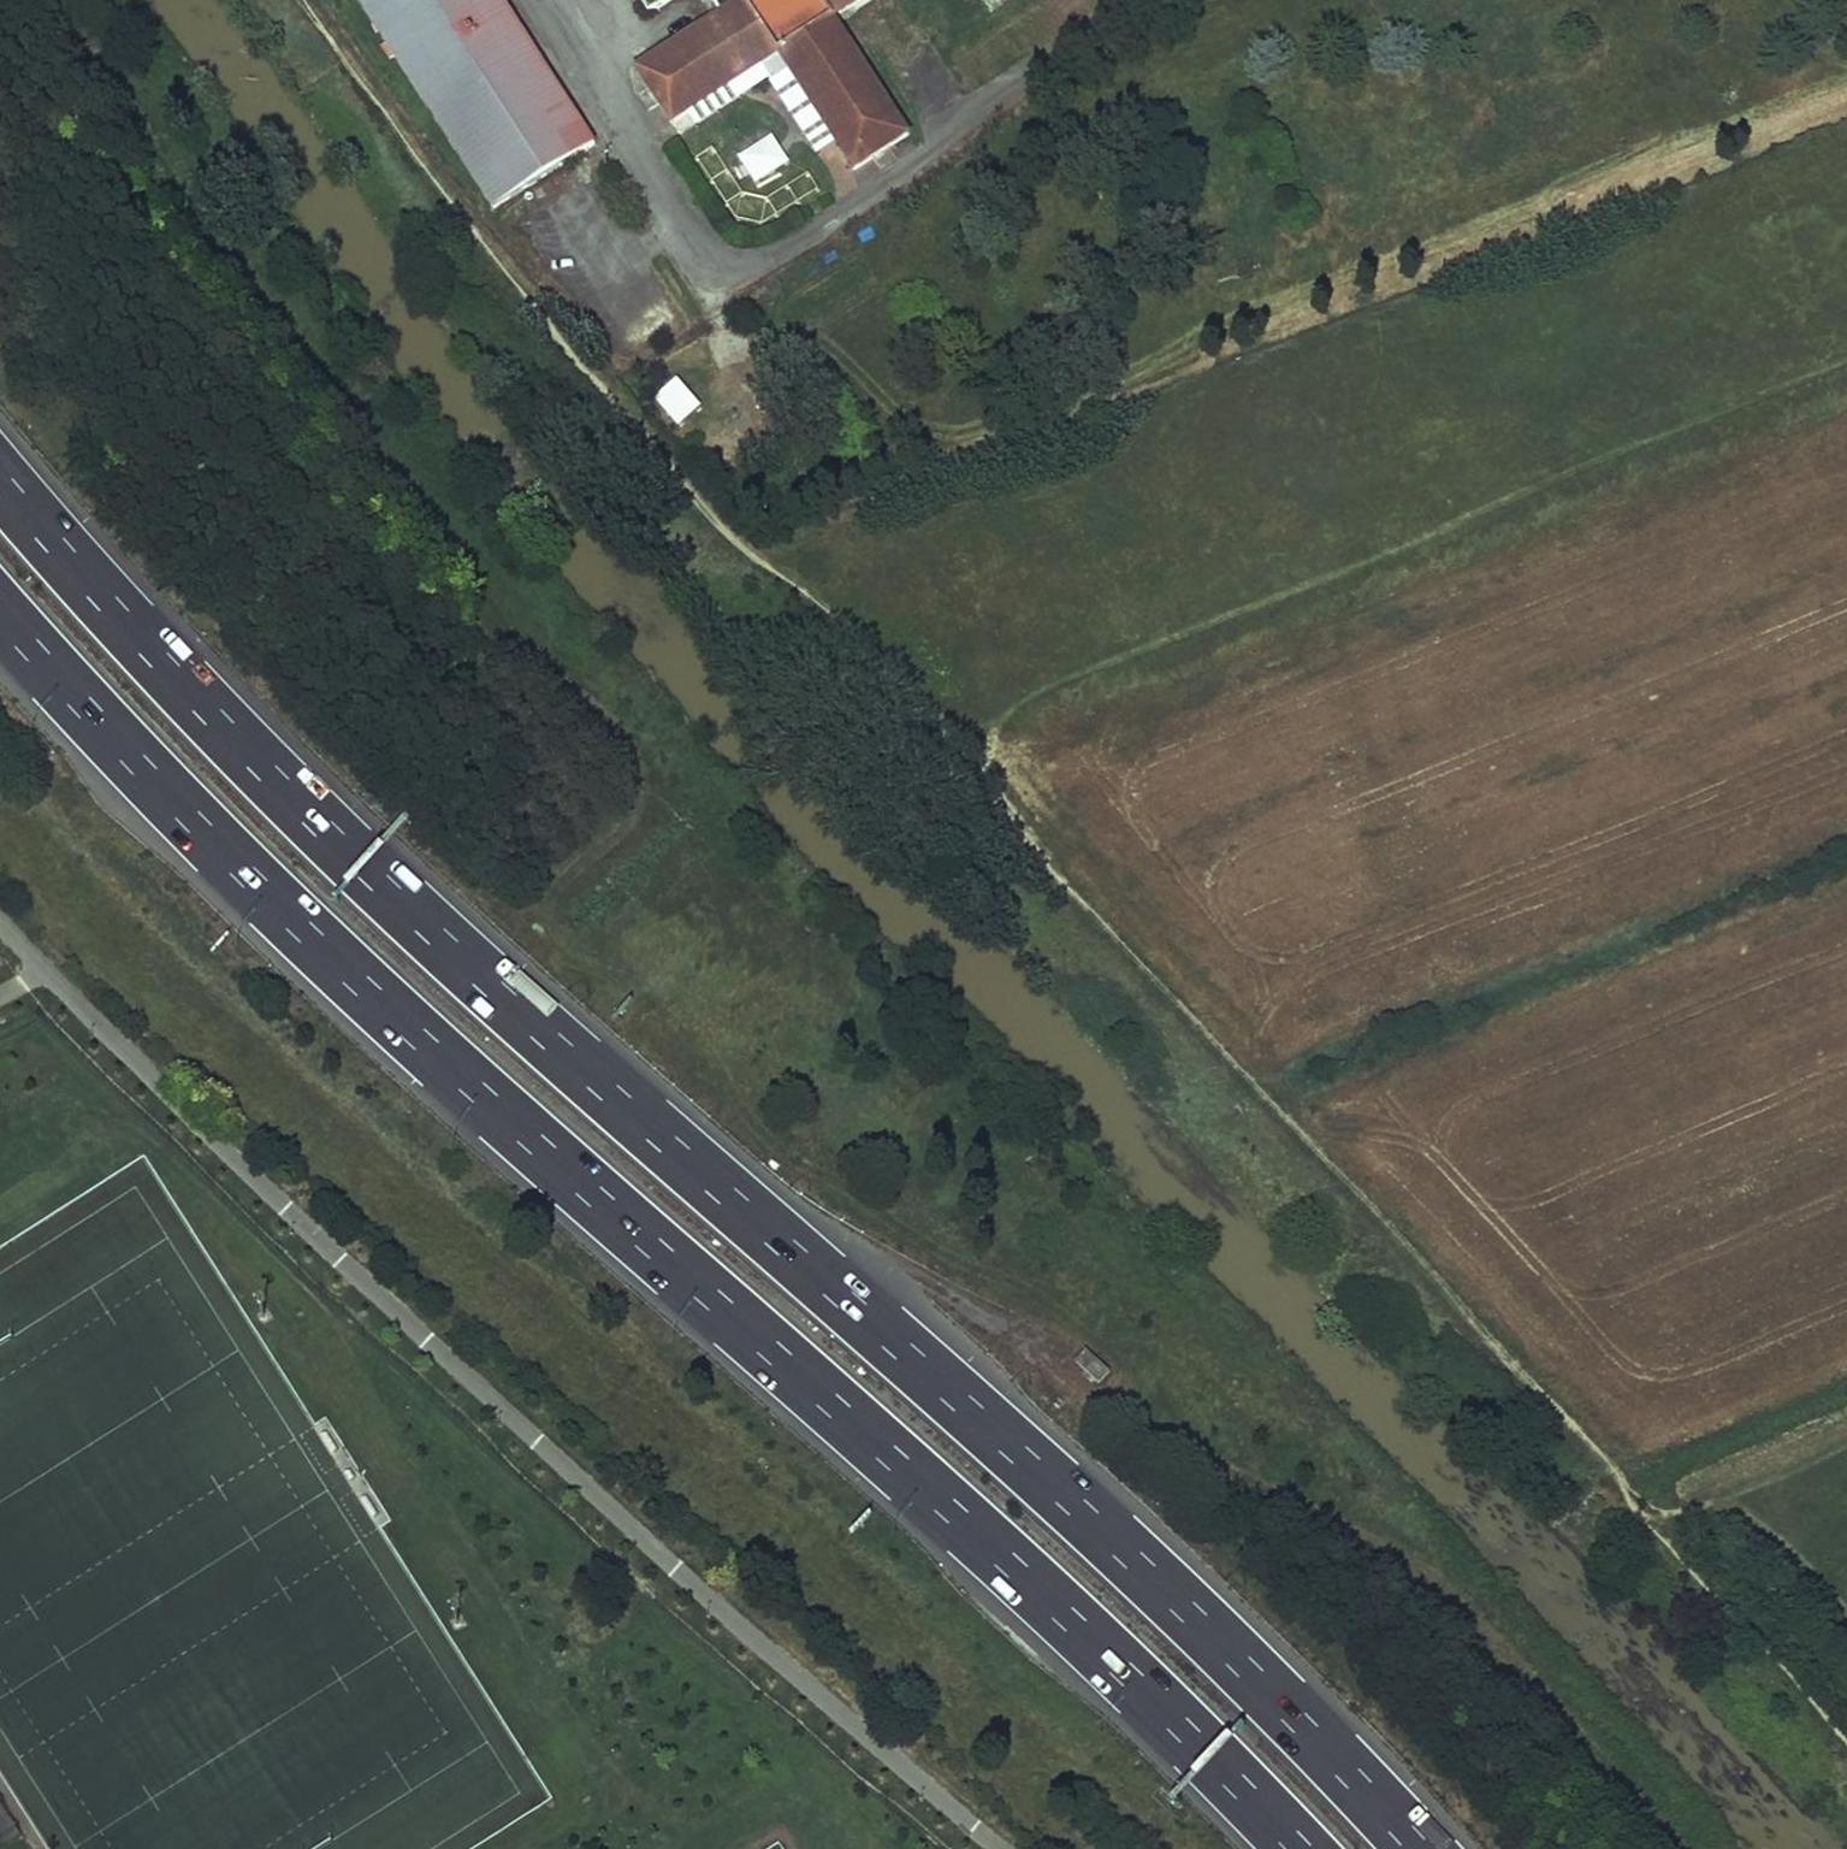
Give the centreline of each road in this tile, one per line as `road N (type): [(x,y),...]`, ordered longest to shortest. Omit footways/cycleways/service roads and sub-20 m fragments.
road 1 (motorway): [(1414,1848),(1126,1555),(349,858),(0,484)]
road 2 (motorway): [(0,619),(133,765),(440,1065),(1119,1670),(1297,1848)]

